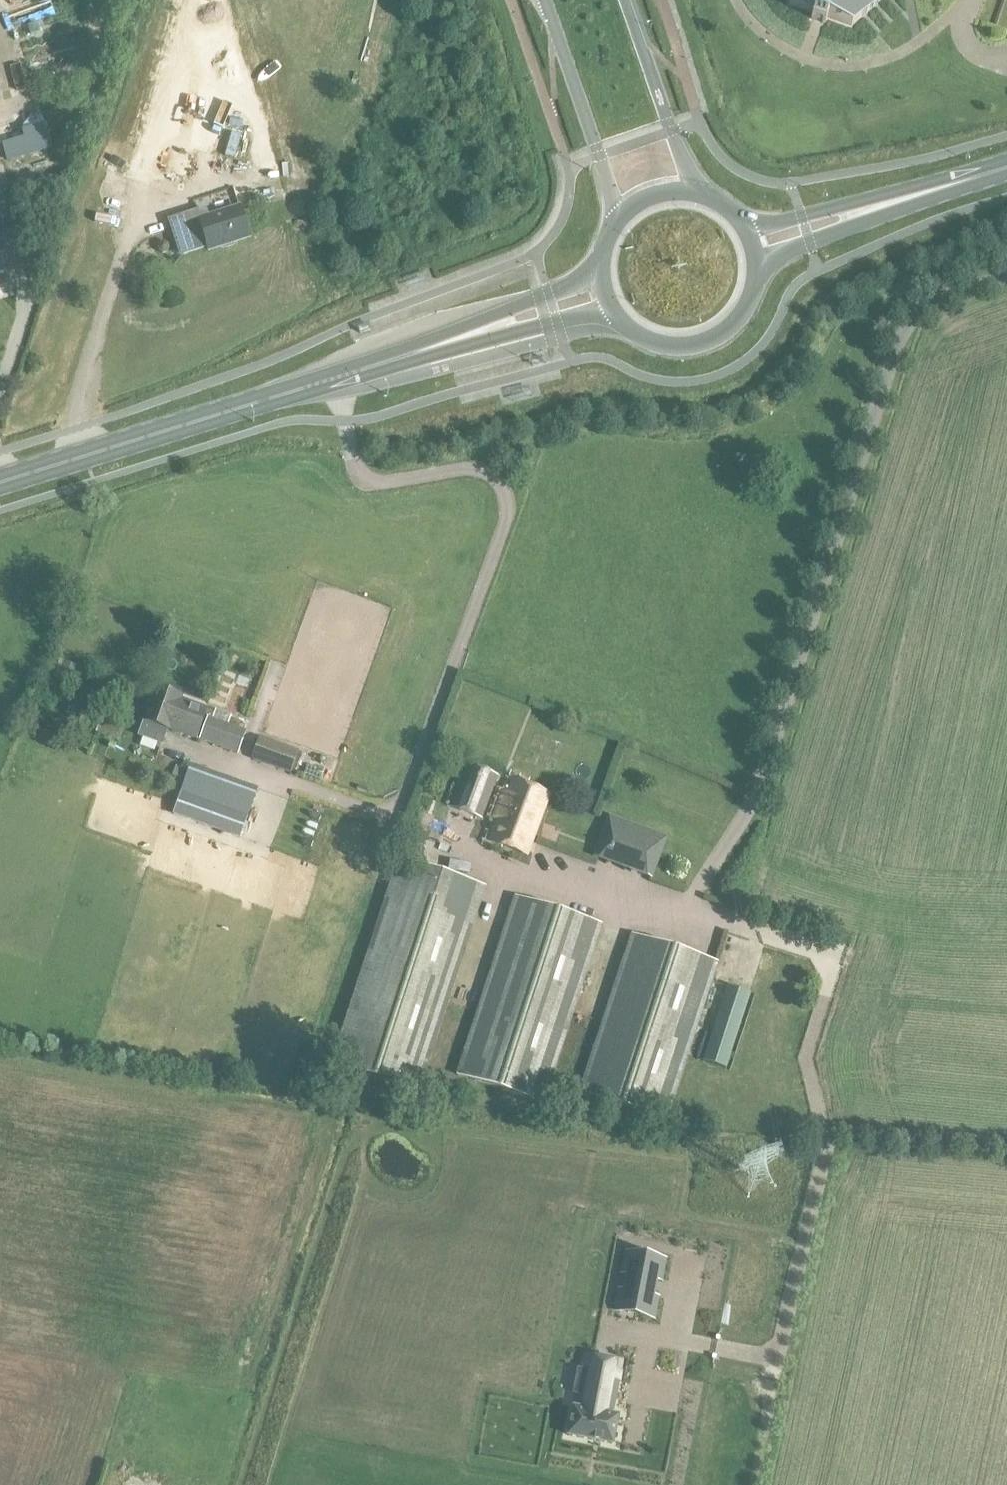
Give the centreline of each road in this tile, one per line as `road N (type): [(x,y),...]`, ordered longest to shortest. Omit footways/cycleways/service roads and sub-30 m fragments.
road 1 (primary): [(0,484),(605,295)]
road 2 (primary): [(752,245),(1006,165)]
road 3 (primary): [(605,295),(624,324),(653,342),(687,346),(719,335),(744,311),(755,279),(752,245)]
road 4 (tertiary): [(544,0),(615,223)]
road 5 (tertiary): [(696,193),(625,0)]

